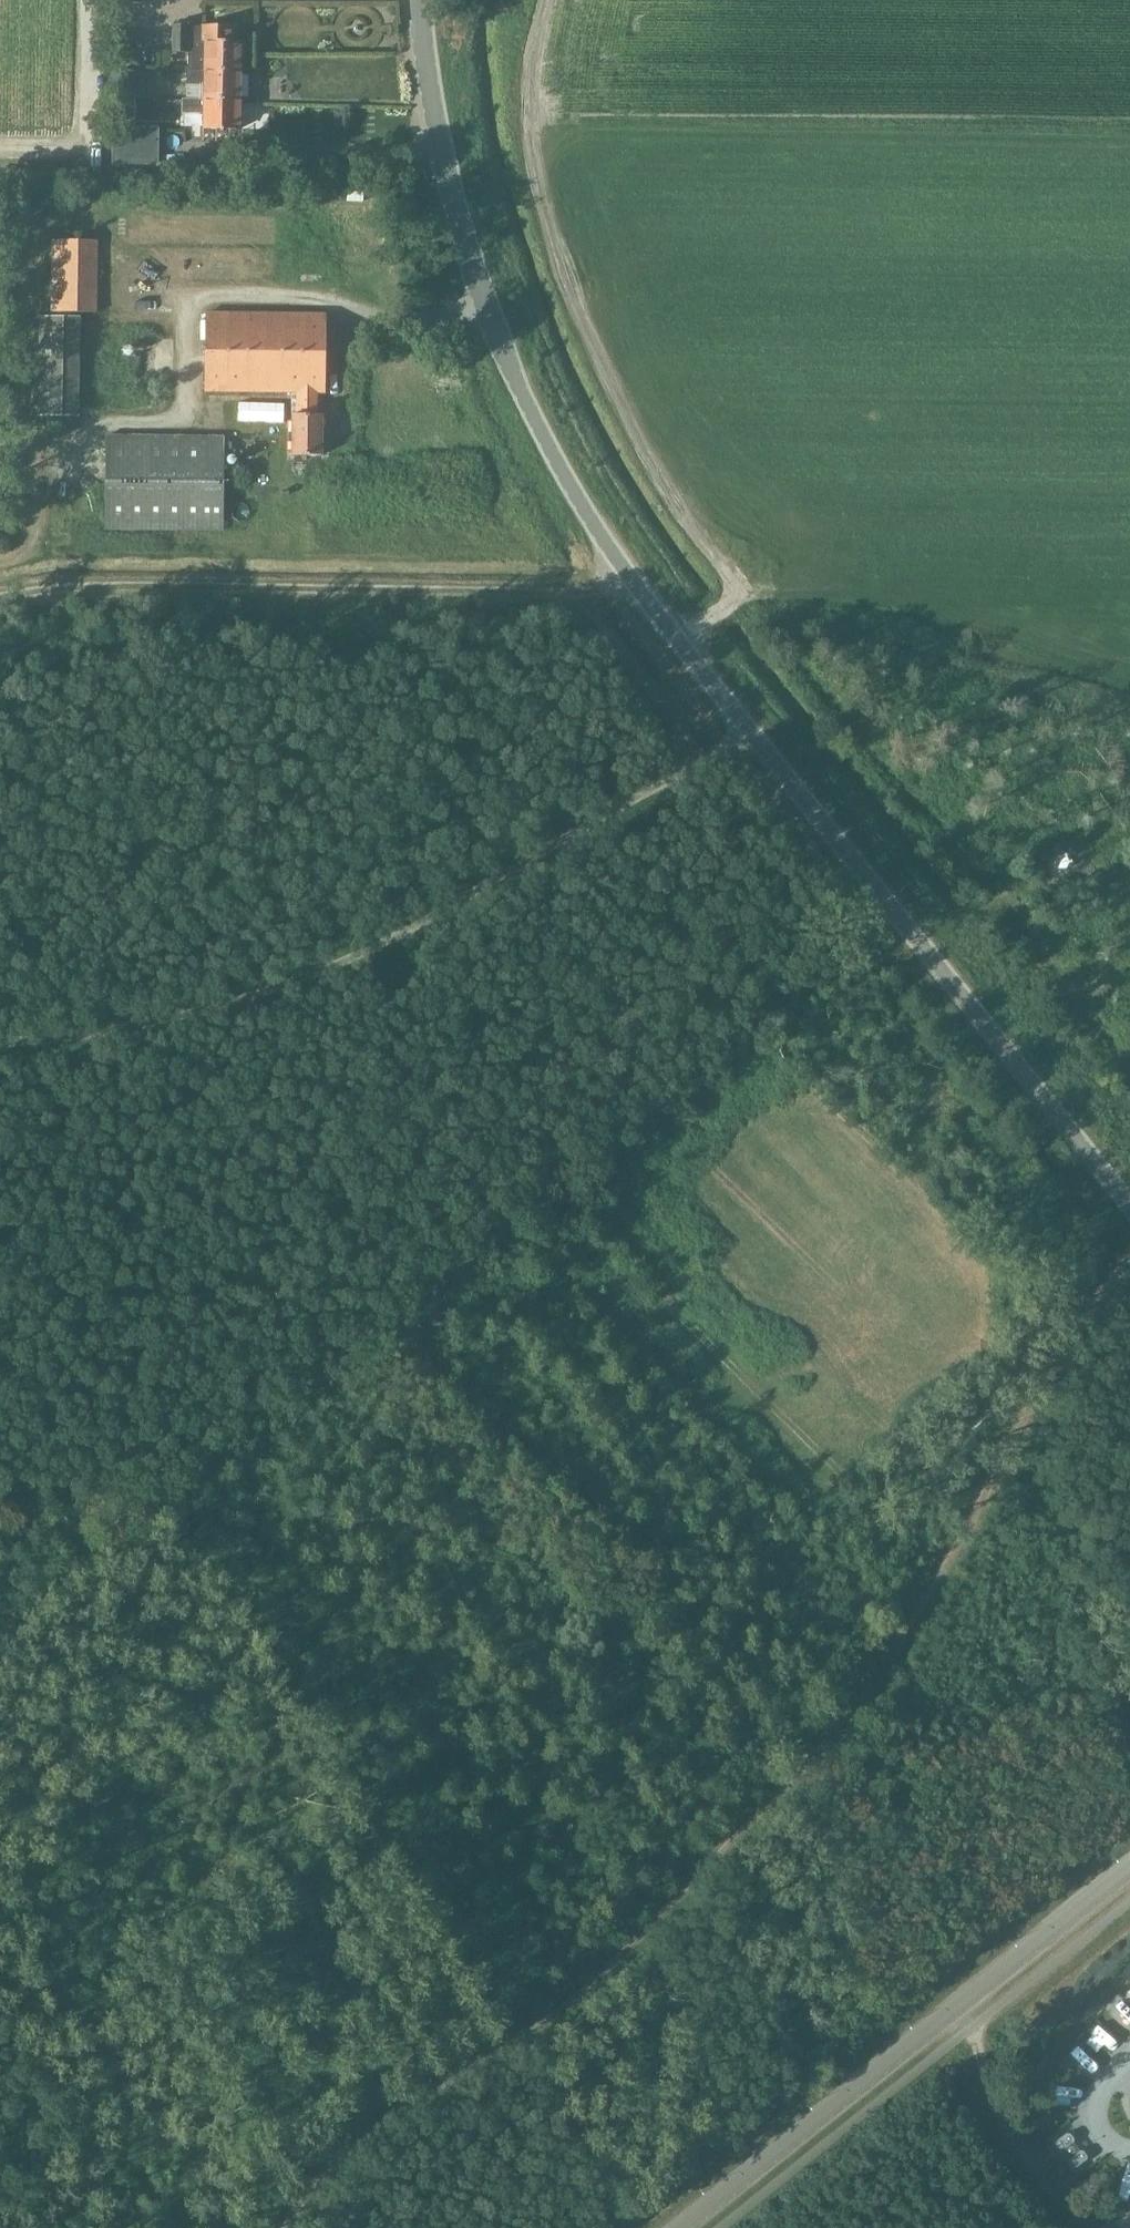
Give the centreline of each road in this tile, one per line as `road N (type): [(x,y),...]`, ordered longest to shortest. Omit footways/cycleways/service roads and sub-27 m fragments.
road 1 (unclassified): [(1129,1206),(702,671),(580,501),(526,399),(476,273),(438,132),(420,0)]
road 2 (track): [(276,2227),(327,2165),(369,2130),(515,2039),(608,1965),(841,1722),(941,1576),(1033,1389),(1129,1263)]
road 3 (track): [(748,729),(344,961),(177,1018),(0,1044)]
road 4 (track): [(626,570),(578,591),(90,587),(0,598)]
road 5 (unclassified): [(678,2227),(1129,1866)]
road 6 (track): [(190,2227),(166,2211),(0,1965)]
road 7 (track): [(1088,2227),(992,2100),(972,2031),(954,2007)]
road 8 (track): [(696,763),(565,591)]

